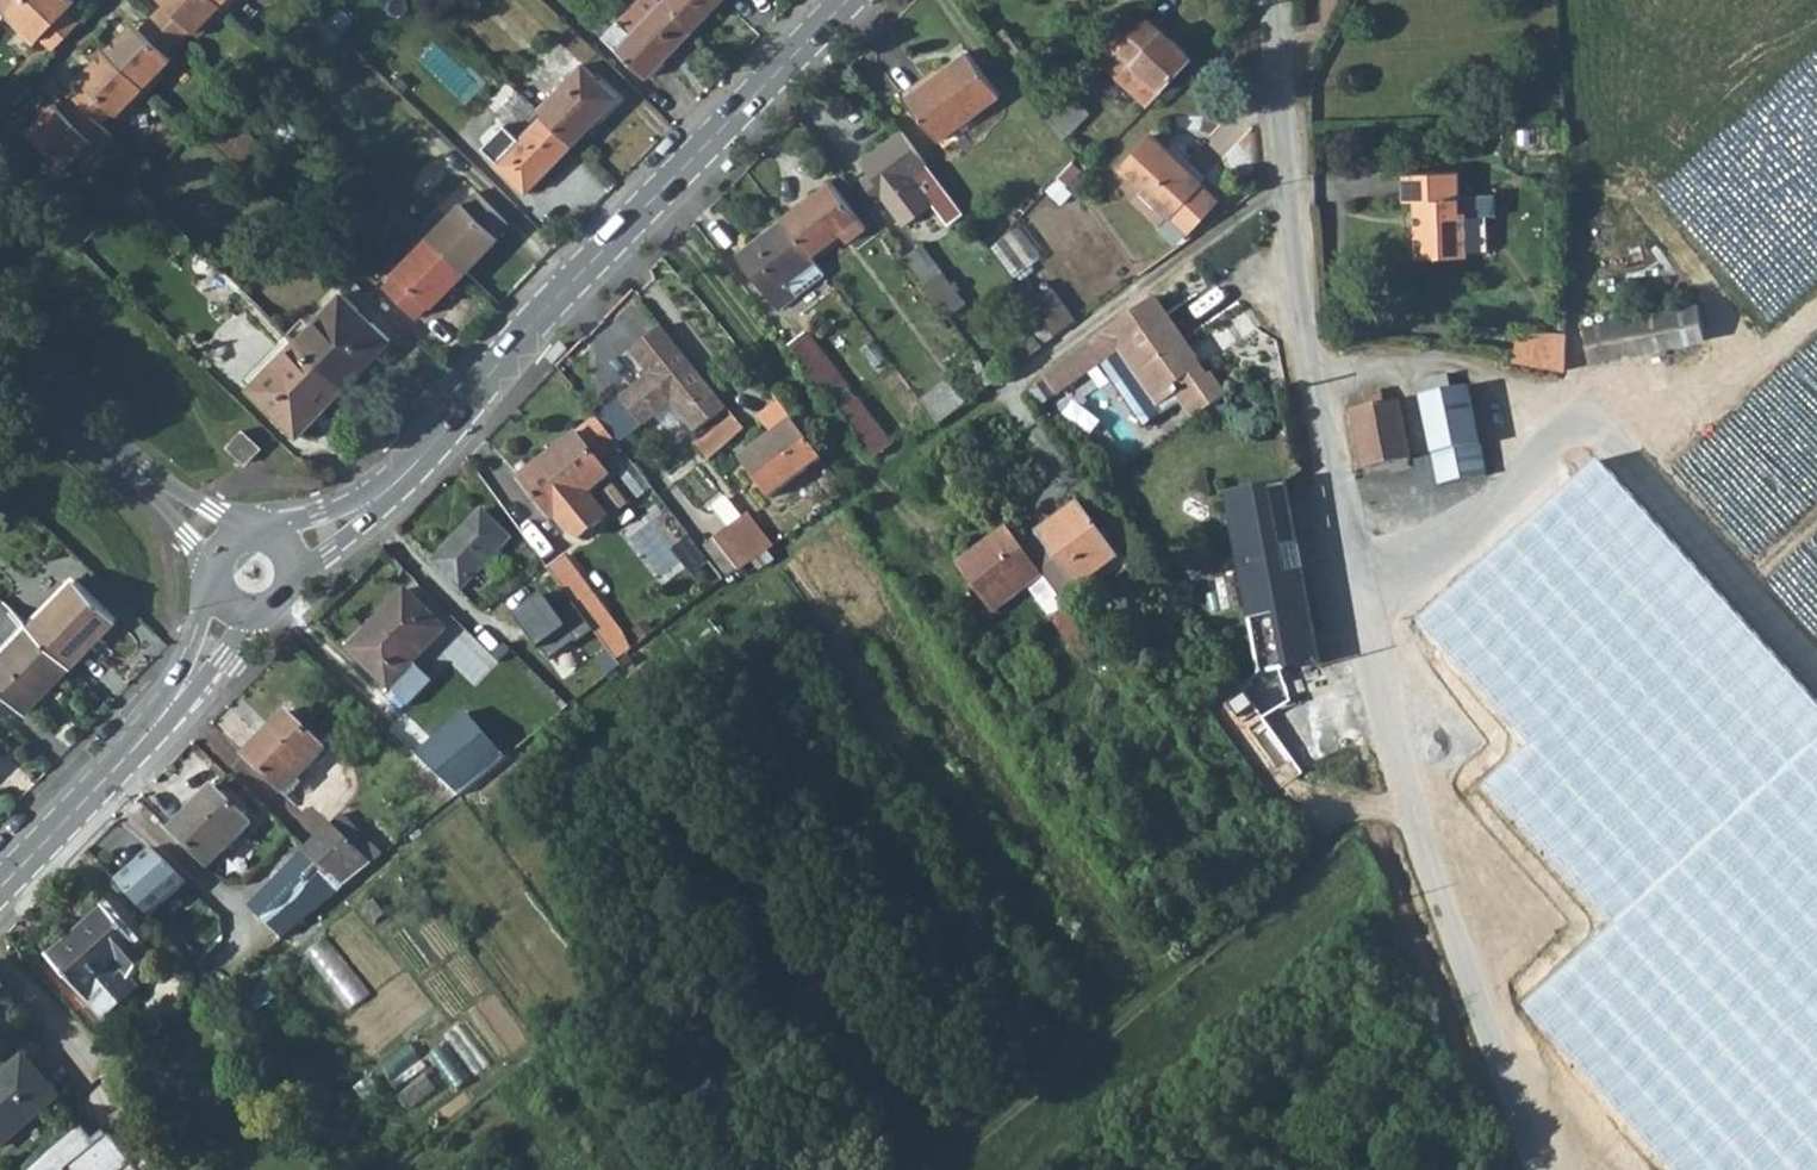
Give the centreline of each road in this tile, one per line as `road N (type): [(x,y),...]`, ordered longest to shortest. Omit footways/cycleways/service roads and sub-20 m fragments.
road 1 (unclassified): [(1536,1169),(1408,811),(1323,421),(1275,0)]
road 2 (tertiary): [(390,494),(851,0)]
road 3 (tertiary): [(0,886),(159,729)]
road 4 (residential): [(140,479),(0,348)]
road 5 (tertiary): [(211,600),(159,729)]
road 6 (tertiary): [(159,729),(249,628)]
road 7 (tertiary): [(390,494),(269,531)]
road 8 (tertiary): [(305,587),(390,494)]

